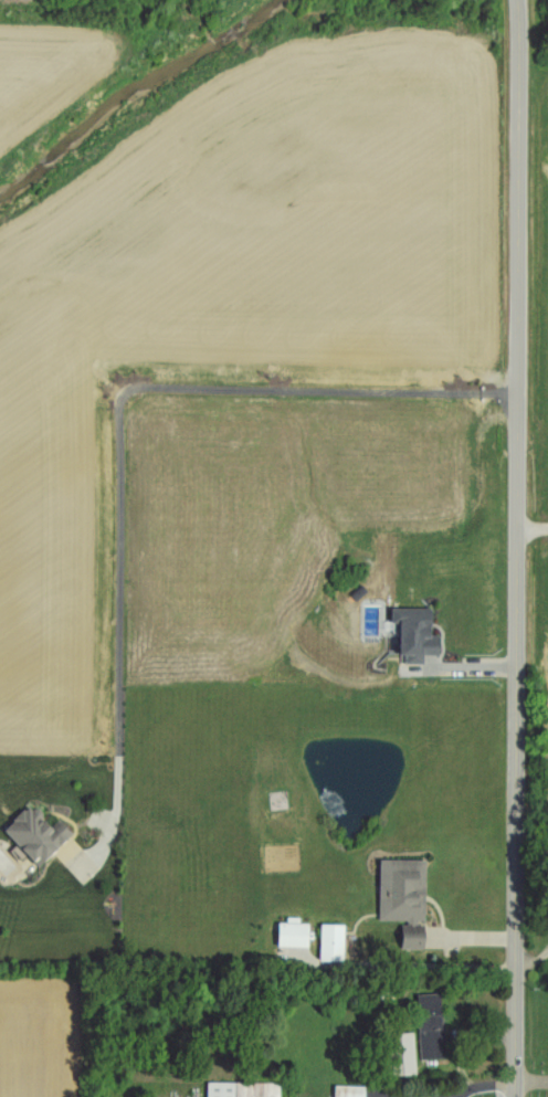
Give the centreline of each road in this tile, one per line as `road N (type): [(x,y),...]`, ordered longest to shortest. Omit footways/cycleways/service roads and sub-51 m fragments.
road 1 (tertiary): [(511,0),(509,1096)]

